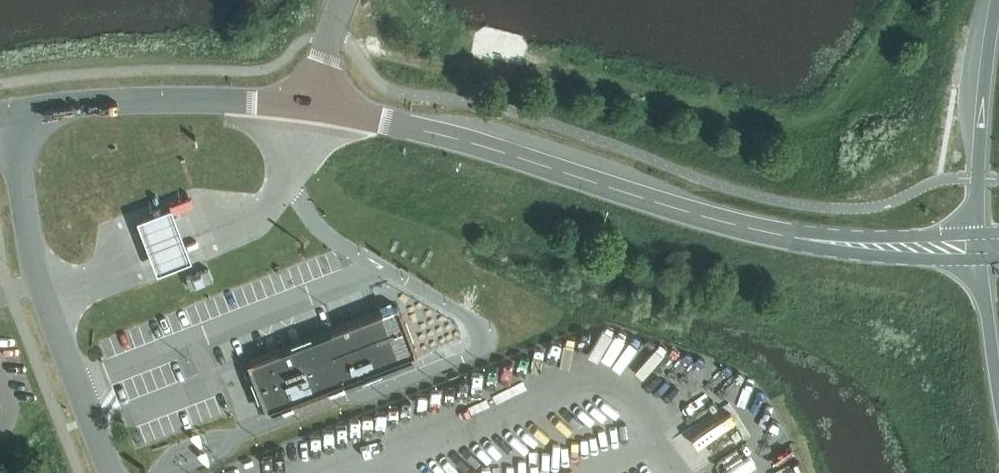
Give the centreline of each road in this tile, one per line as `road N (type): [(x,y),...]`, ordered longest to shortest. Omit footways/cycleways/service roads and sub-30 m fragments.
road 1 (secondary): [(821,241),(731,224),(531,160),(313,104)]
road 2 (secondary): [(111,472),(36,280),(8,113)]
road 3 (secondary): [(313,104),(129,100),(8,113)]
road 4 (trunk): [(997,0),(985,75),(978,234)]
road 5 (secondary): [(821,241),(848,253),(979,260)]
road 6 (secondary): [(978,234),(821,241)]
road 7 (trunk): [(979,260),(998,388)]

